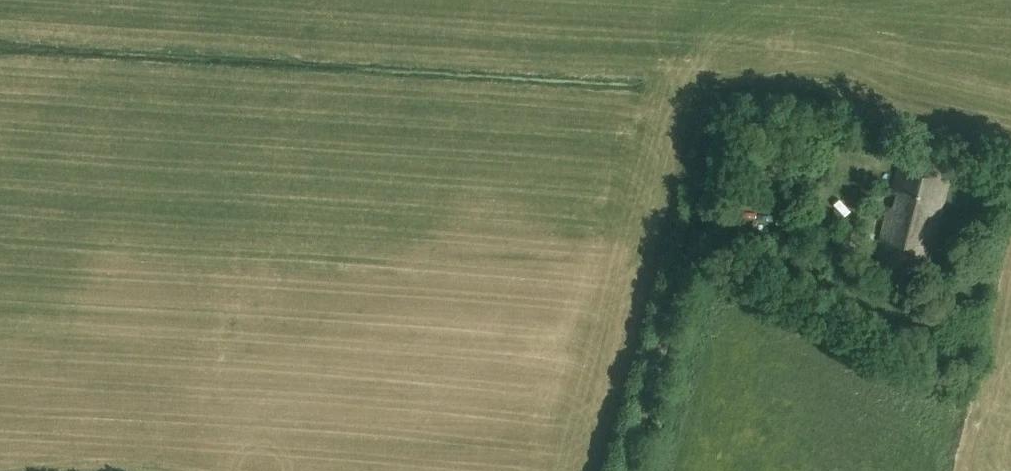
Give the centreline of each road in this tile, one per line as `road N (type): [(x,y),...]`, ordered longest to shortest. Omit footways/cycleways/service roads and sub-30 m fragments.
road 1 (track): [(632,470),(707,207),(761,178),(794,171)]

